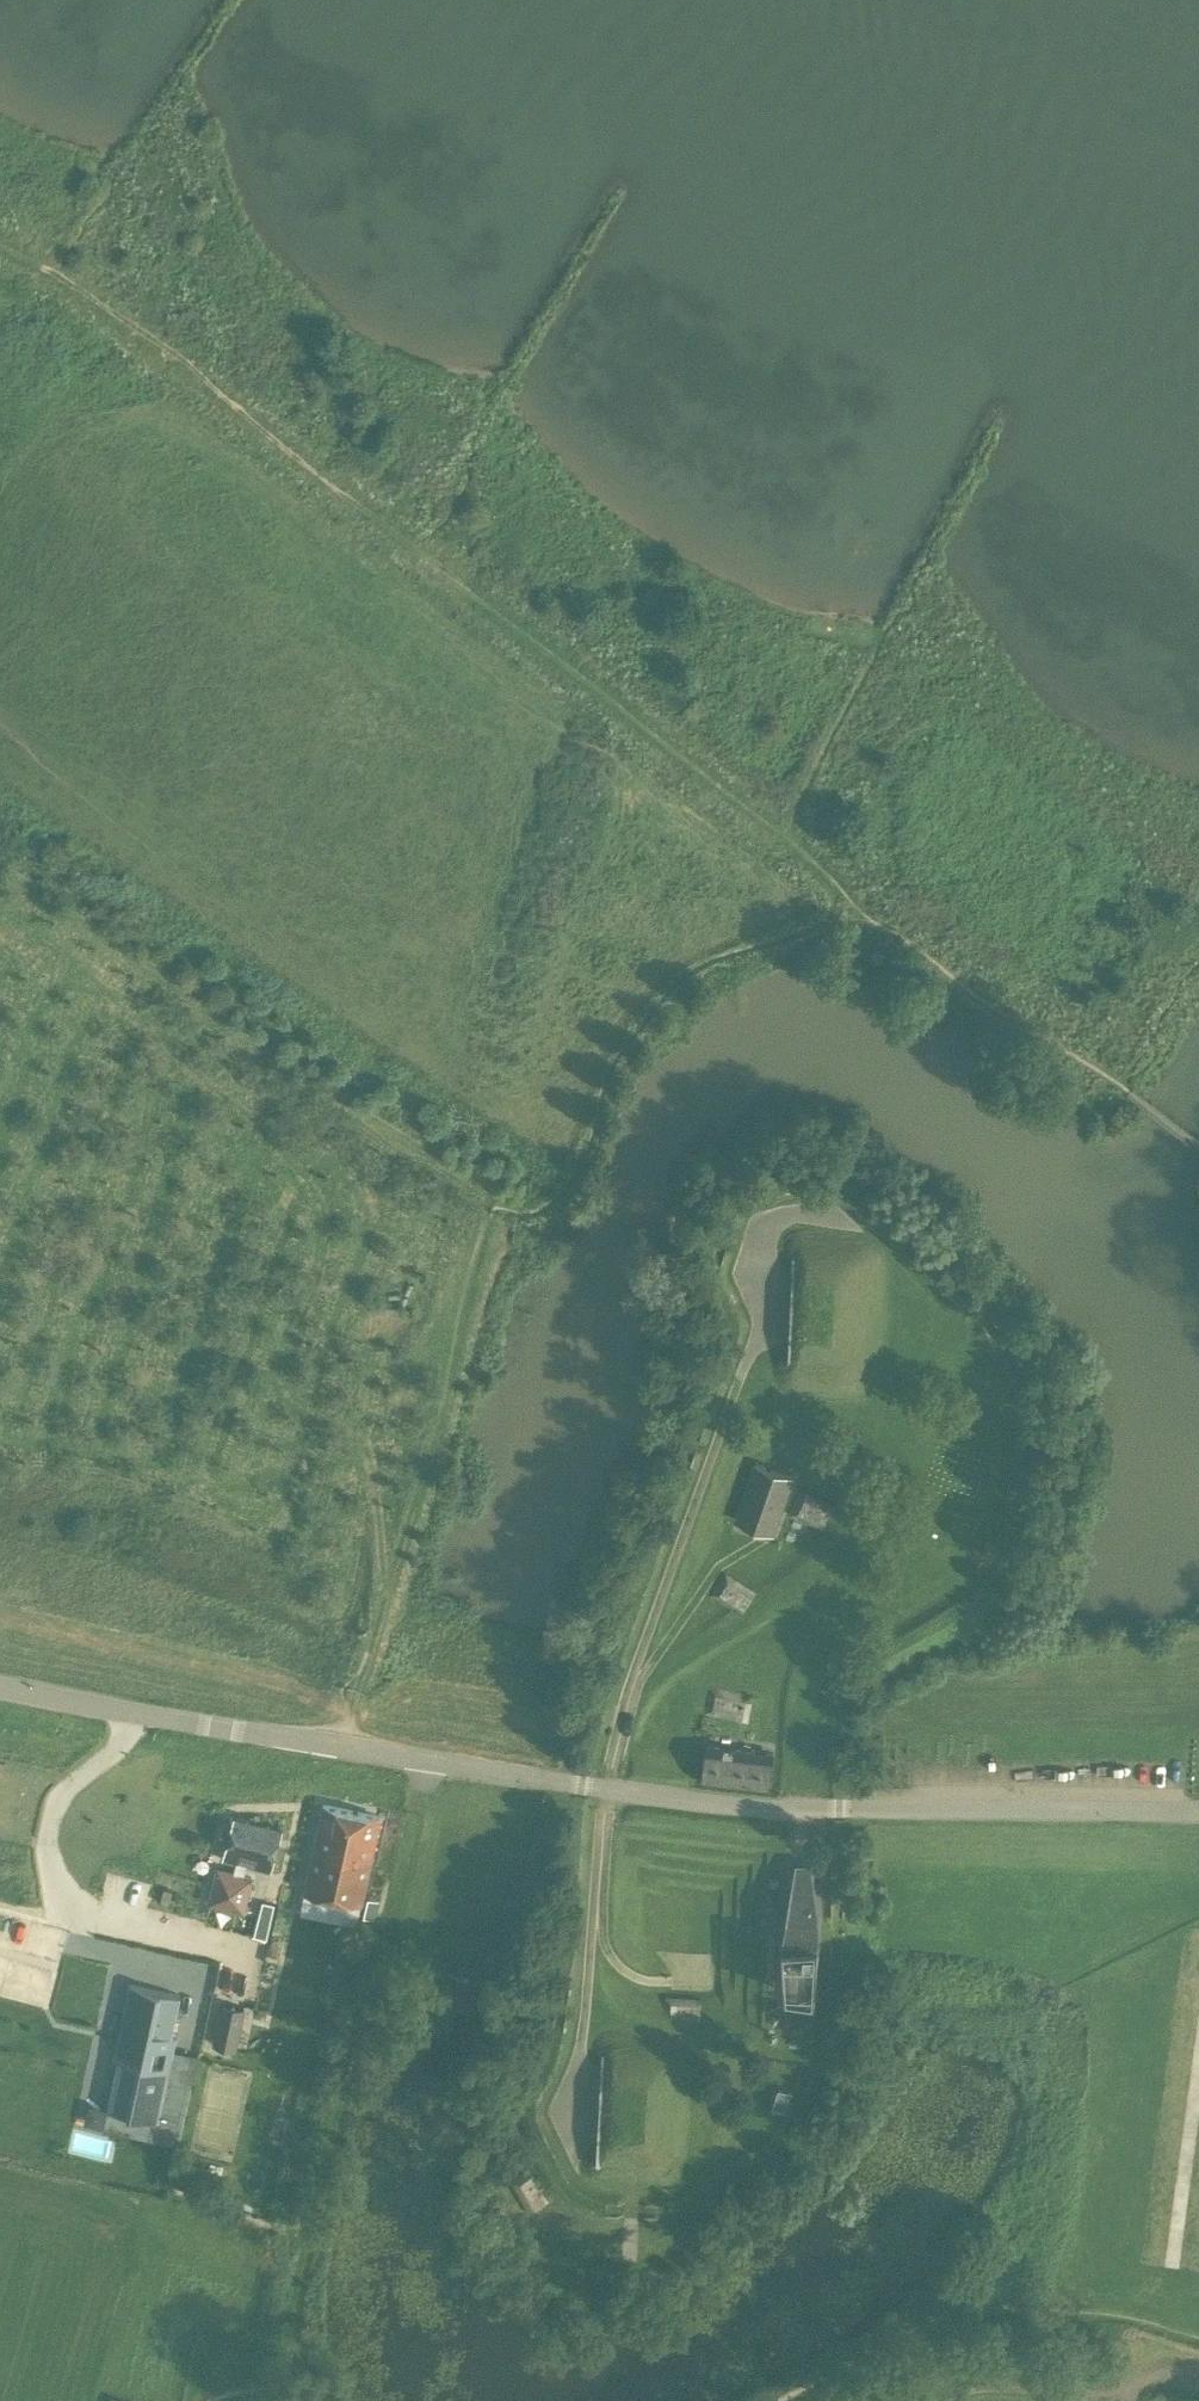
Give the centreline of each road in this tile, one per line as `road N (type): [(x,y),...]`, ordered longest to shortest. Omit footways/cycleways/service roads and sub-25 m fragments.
road 1 (unclassified): [(1198,1811),(788,1807),(659,1794),(0,1689)]
road 2 (track): [(0,246),(280,451),(882,922)]
road 3 (track): [(488,1244),(343,1747)]
road 4 (track): [(273,2387),(355,2062)]
road 5 (track): [(355,2062),(430,1761)]
road 6 (track): [(317,1743),(269,1943)]

